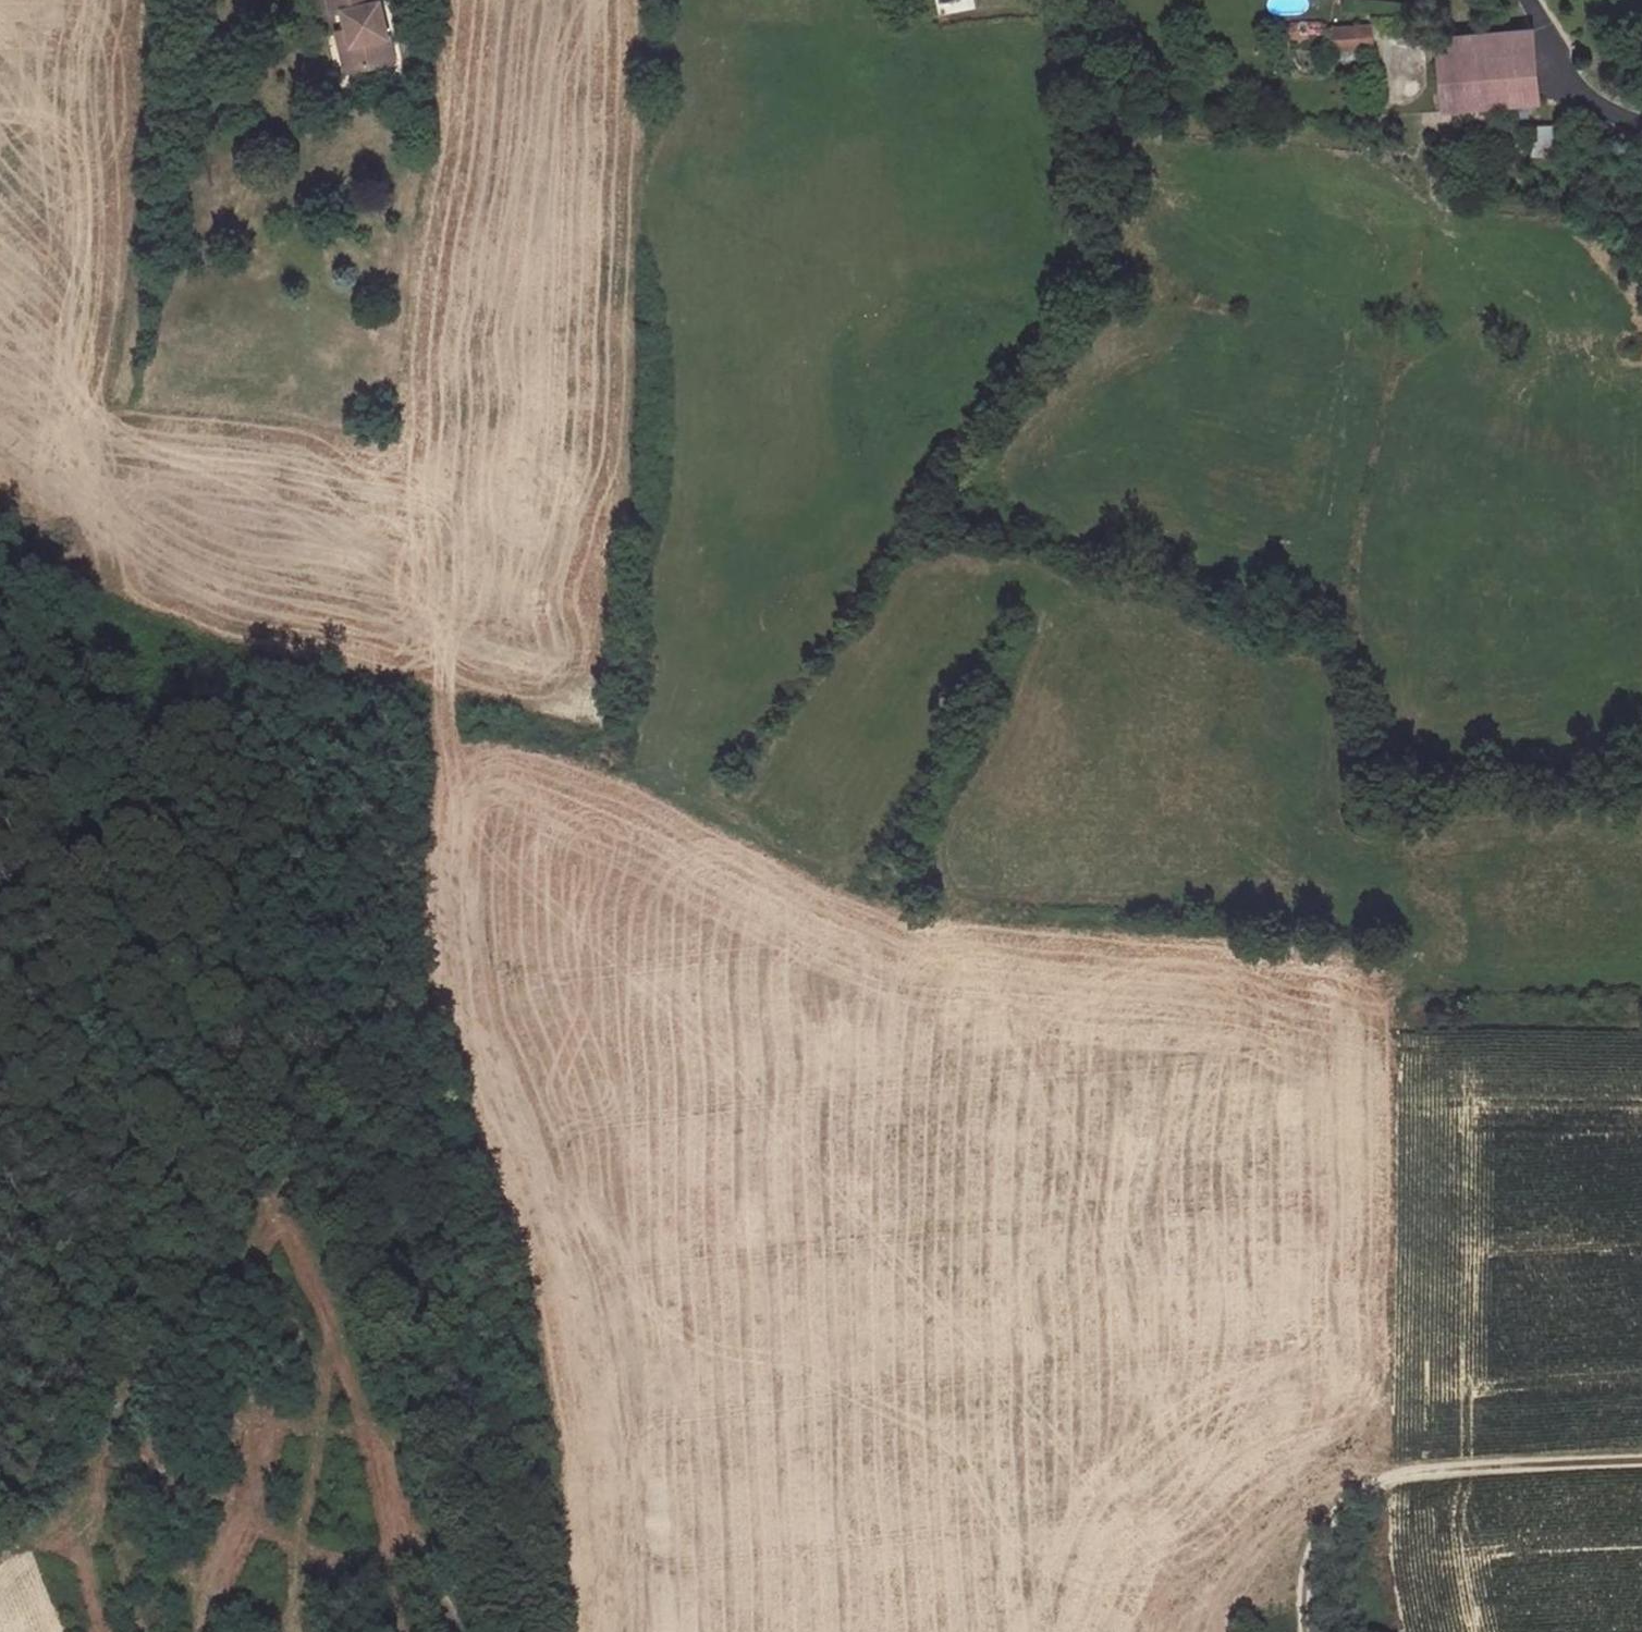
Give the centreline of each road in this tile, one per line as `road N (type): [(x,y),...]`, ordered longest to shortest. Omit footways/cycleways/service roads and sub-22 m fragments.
road 1 (track): [(1641,1463),(1429,1470),(1375,1485),(1326,1519),(1307,1576),(1304,1631)]

